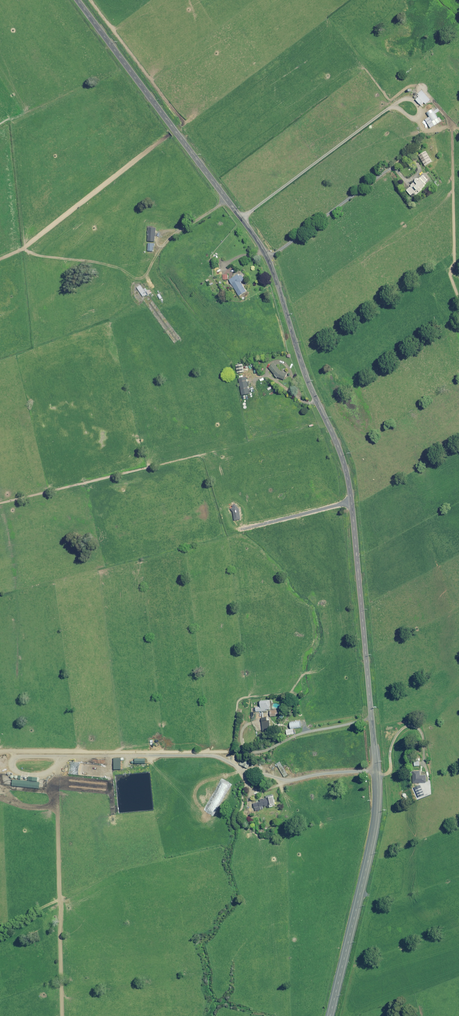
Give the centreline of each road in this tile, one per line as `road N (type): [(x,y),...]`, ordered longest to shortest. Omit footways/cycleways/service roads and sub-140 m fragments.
road 1 (tertiary): [(78,0),(263,249),(346,472),(378,797),(330,1015)]
road 2 (track): [(458,294),(453,130),(427,128),(393,106),(242,219)]
road 3 (track): [(0,752),(208,755),(285,779),(376,769)]
road 4 (track): [(225,196),(191,224),(144,245),(140,263),(21,248),(0,257)]

